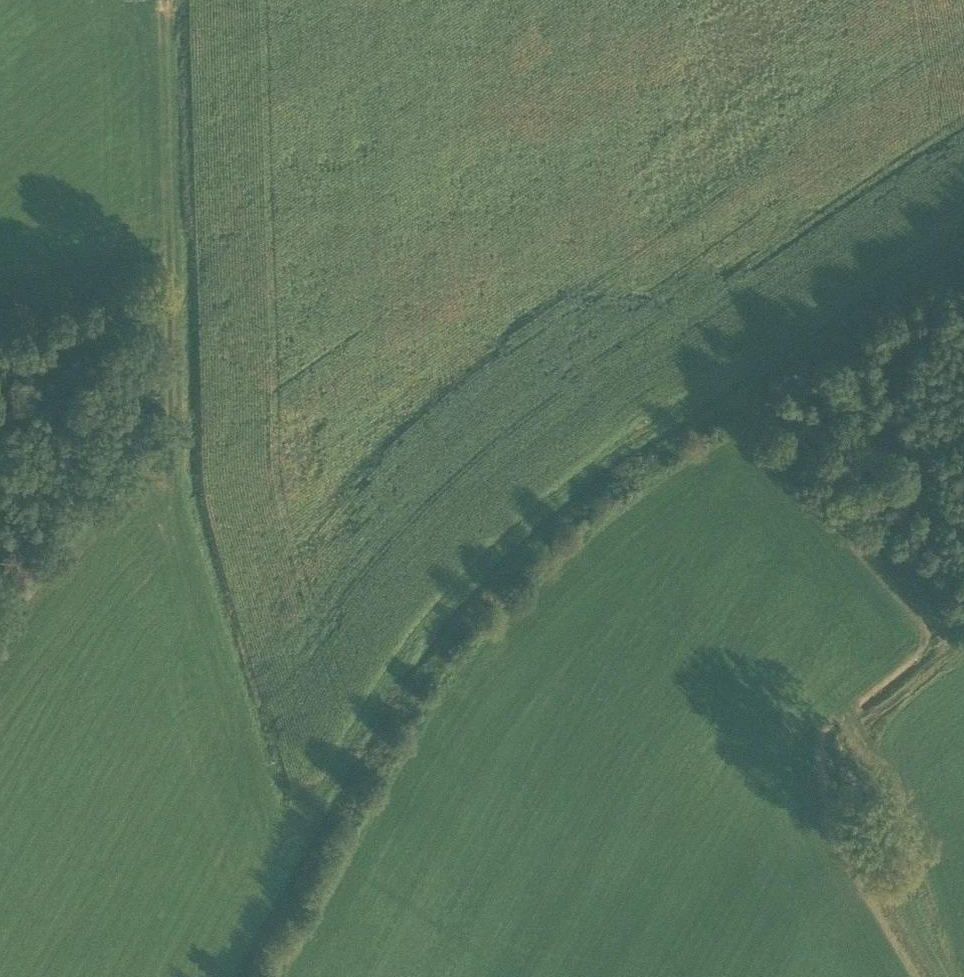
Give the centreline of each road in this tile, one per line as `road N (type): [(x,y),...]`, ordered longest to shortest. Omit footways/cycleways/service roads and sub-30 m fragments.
road 1 (track): [(963,641),(894,701),(874,731),(873,766),(963,962)]

